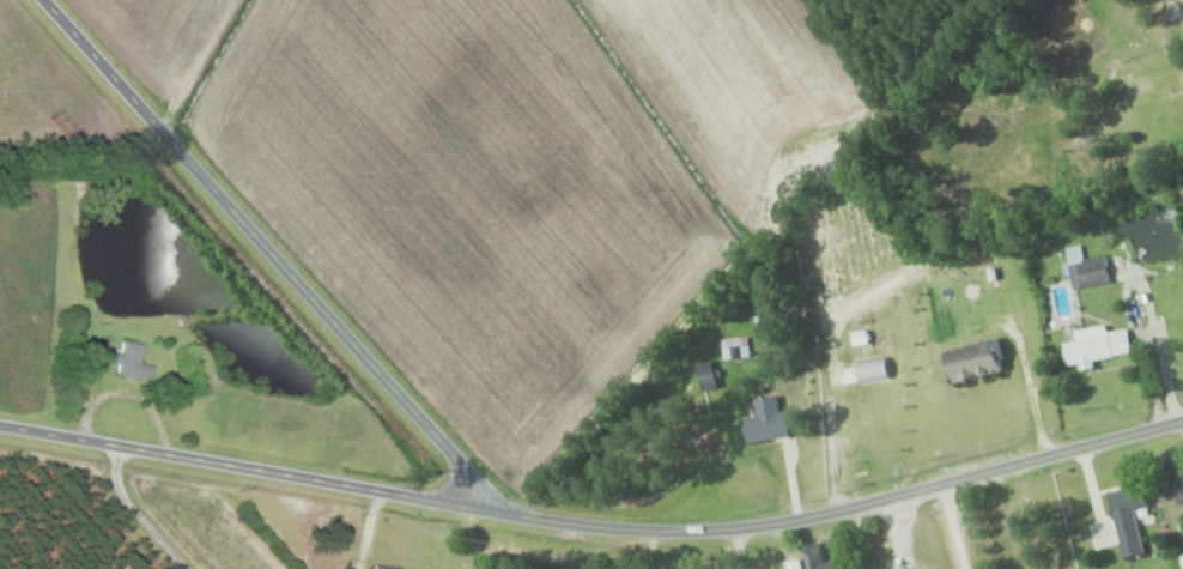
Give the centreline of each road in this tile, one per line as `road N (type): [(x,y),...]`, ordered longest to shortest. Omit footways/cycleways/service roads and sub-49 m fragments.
road 1 (residential): [(0,425),(485,509),(686,529),(805,517),(1182,420)]
road 2 (residential): [(485,509),(455,455),(46,0)]

